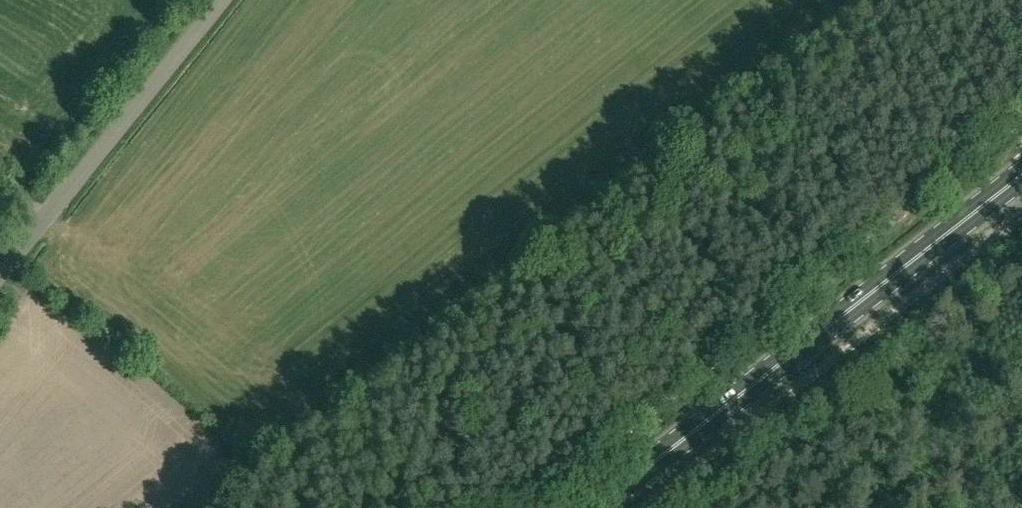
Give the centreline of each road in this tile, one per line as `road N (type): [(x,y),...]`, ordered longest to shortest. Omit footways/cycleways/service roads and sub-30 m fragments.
road 1 (primary): [(590,507),(1021,179)]
road 2 (unclassified): [(0,278),(223,0)]

